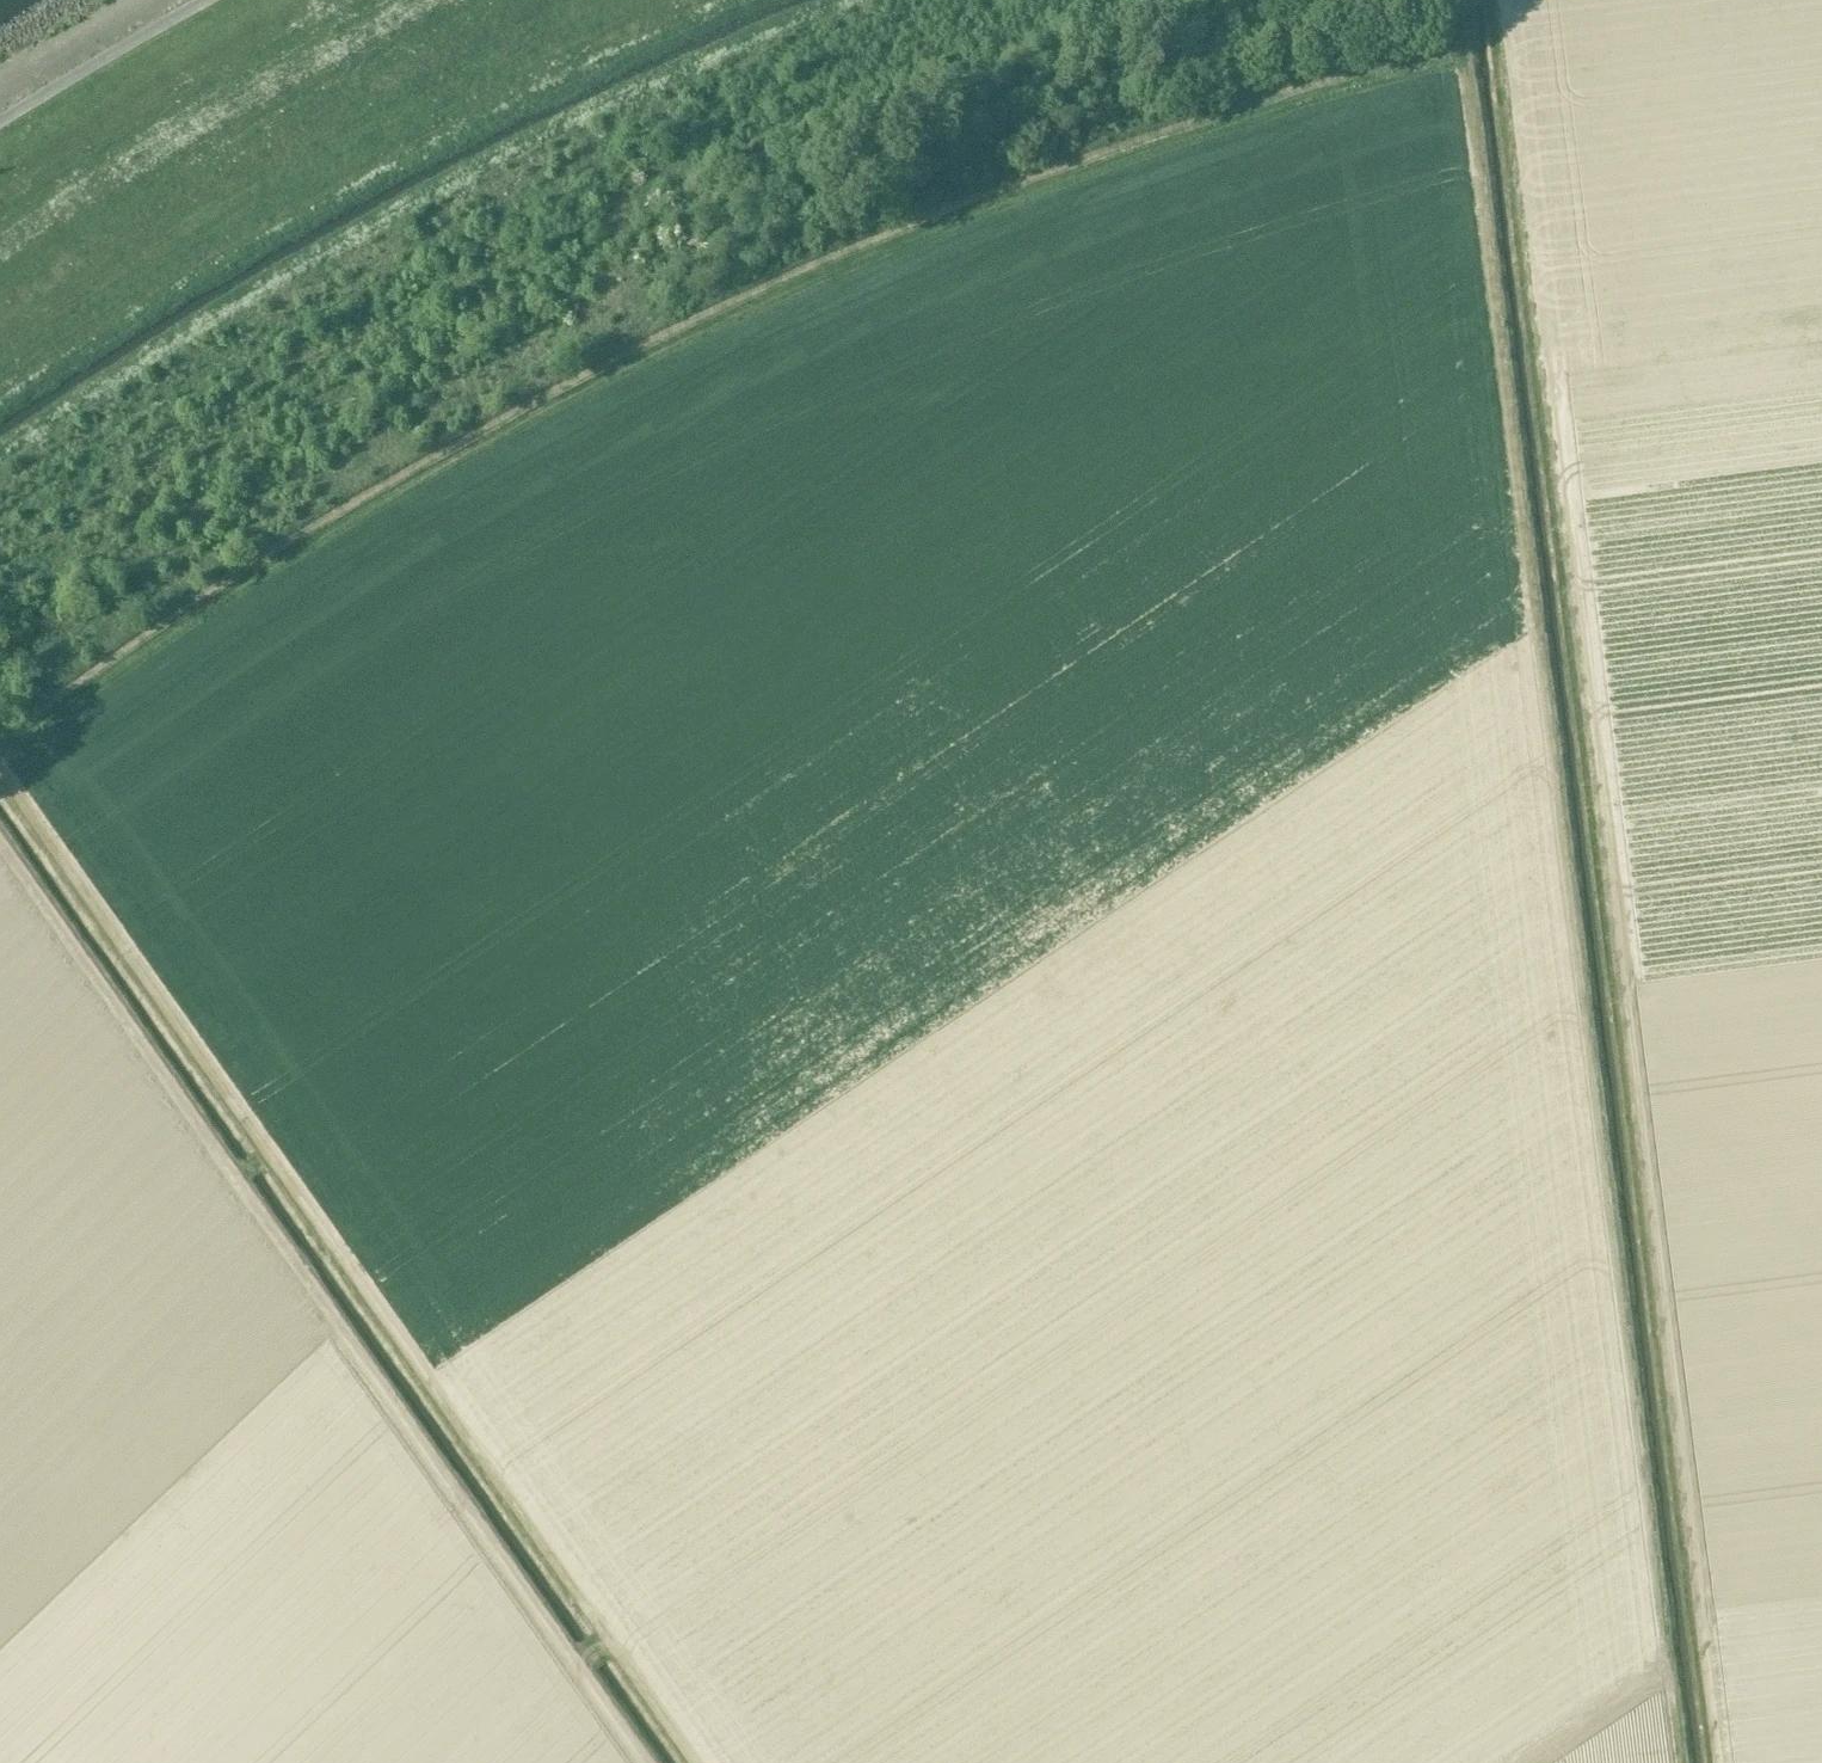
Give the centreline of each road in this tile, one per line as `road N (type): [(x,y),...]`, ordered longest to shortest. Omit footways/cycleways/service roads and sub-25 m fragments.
road 1 (unclassified): [(0,120),(206,0)]

